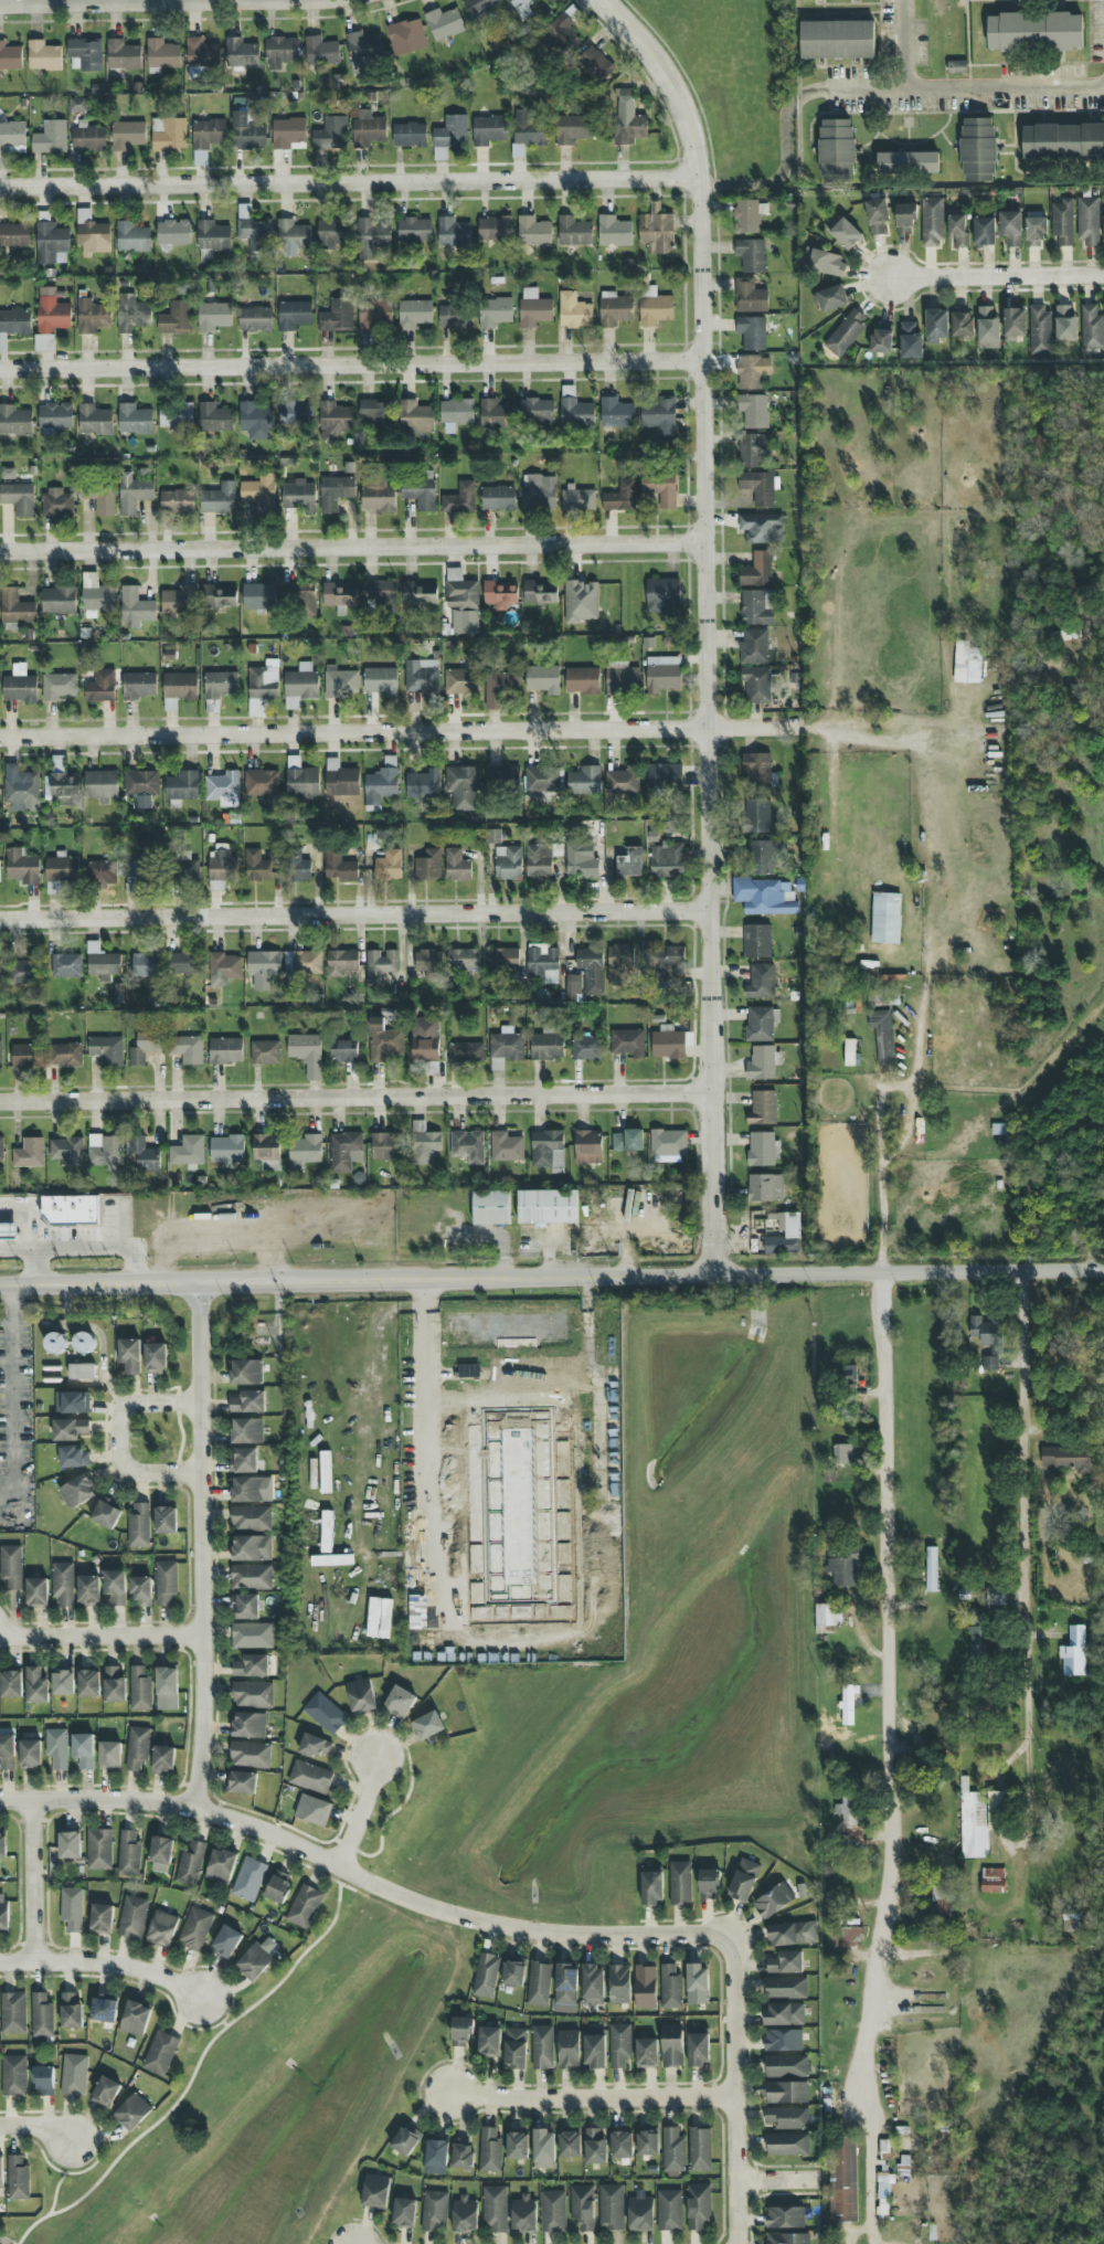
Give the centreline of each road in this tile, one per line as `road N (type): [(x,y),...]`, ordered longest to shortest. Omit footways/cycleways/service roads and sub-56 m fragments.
road 1 (residential): [(604,0),(651,51),(684,105),(702,179),(719,1277)]
road 2 (tertiary): [(0,1285),(1103,1271)]
road 3 (residential): [(884,1042),(899,1886),(863,2089)]
road 4 (residential): [(805,726),(0,737)]
road 5 (residential): [(729,1937),(511,1930),(389,1893),(192,1808),(0,1802)]
road 6 (residential): [(715,1093),(0,1104)]
road 7 (residential): [(714,911),(0,920)]
road 8 (residential): [(709,542),(0,553)]
road 9 (residential): [(705,362),(0,371)]
road 10 (residential): [(702,179),(0,187)]
road 11 (residential): [(198,1281),(202,1634),(192,1808)]
road 12 (residential): [(1022,1272),(1036,1746),(1006,1777)]
road 13 (residential): [(734,2243),(729,1937)]
road 14 (residential): [(449,2094),(479,2100),(730,2099)]
road 15 (residential): [(237,0),(0,3)]
road 16 (residential): [(199,1405),(135,1404),(117,1416),(127,1471),(200,1474)]
road 17 (residential): [(1103,275),(889,280)]
road 18 (residential): [(0,1963),(123,1967),(203,1996)]
road 19 (residential): [(0,1634),(202,1634)]
road 20 (residential): [(1036,1746),(1043,1829),(1030,1865),(1011,1860),(1008,1841)]
road 21 (residential): [(31,1962),(33,1802)]

